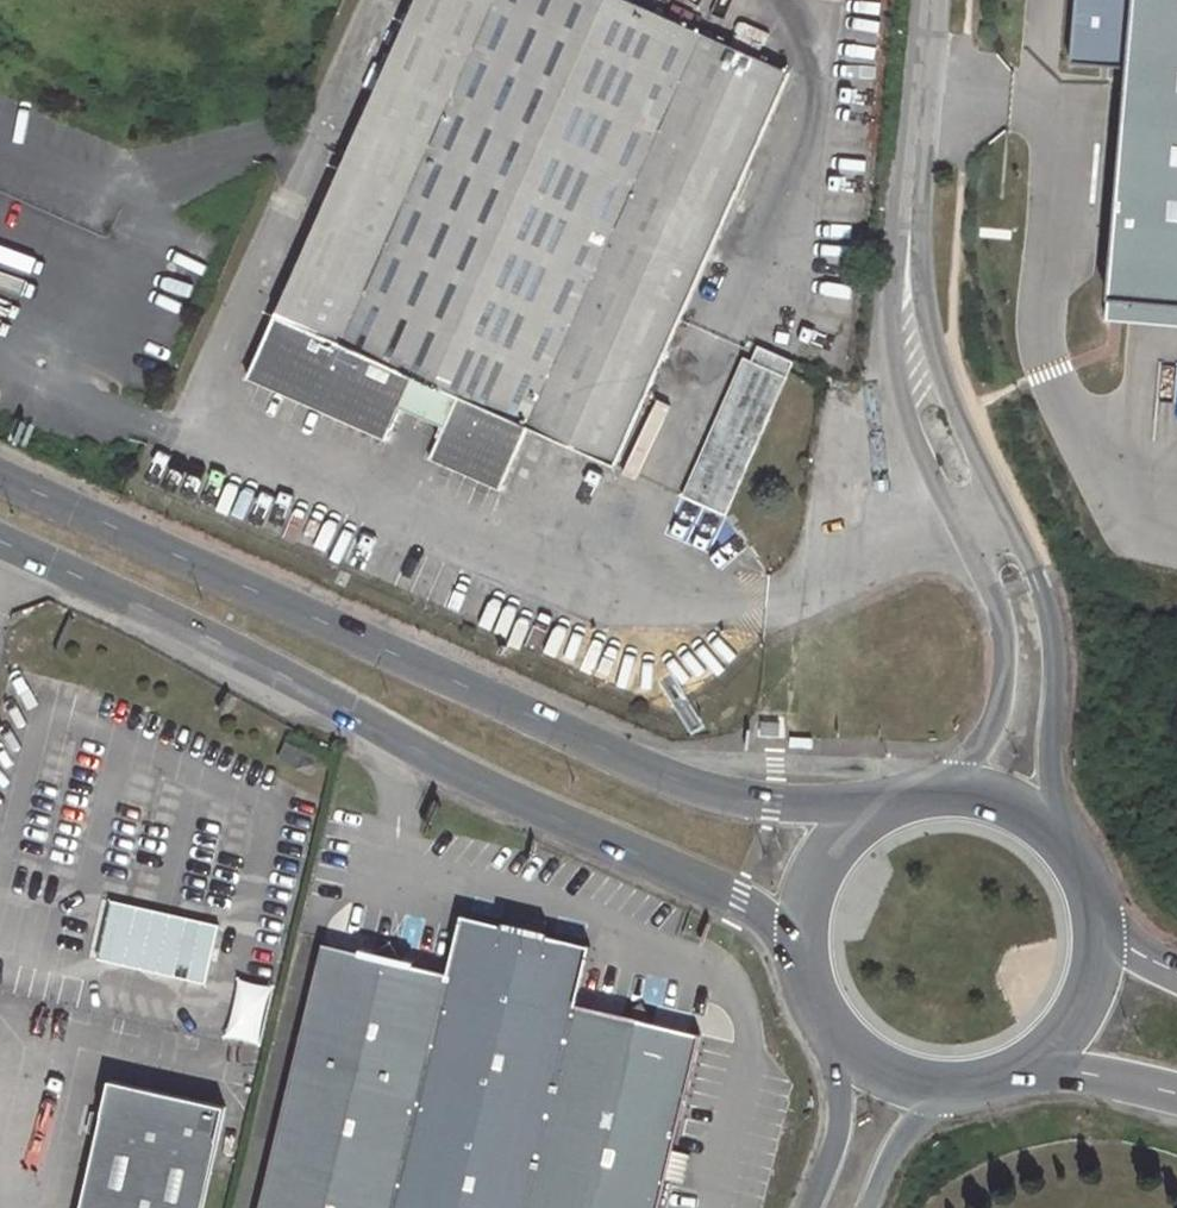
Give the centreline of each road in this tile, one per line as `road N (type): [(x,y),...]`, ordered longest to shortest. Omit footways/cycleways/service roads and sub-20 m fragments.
road 1 (primary): [(869,811),(730,800),(0,476)]
road 2 (primary): [(0,541),(195,630),(565,823),(793,926)]
road 3 (unclassified): [(1061,847),(1051,777),(1049,615),(949,397),(906,279)]
road 4 (unclassified): [(906,279),(889,311),(902,406),(990,588),(1003,634),(991,728),(937,791)]
road 5 (unclassified): [(935,0),(906,279)]
road 6 (unclassified): [(814,1019),(840,1102),(840,1132),(809,1207)]
road 7 (primary): [(1018,1073),(1055,1044),(1081,1005),(1094,960),(1092,914)]
road 8 (primary): [(814,1019),(873,1075),(953,1092)]
road 9 (primary): [(1018,1073),(1111,1077),(1176,1095)]
road 10 (unclassified): [(866,1207),(896,1143),(953,1092)]
road 11 (primary): [(869,811),(832,841),(806,880),(793,926)]
road 12 (primary): [(1061,847),(1006,804),(937,791)]

